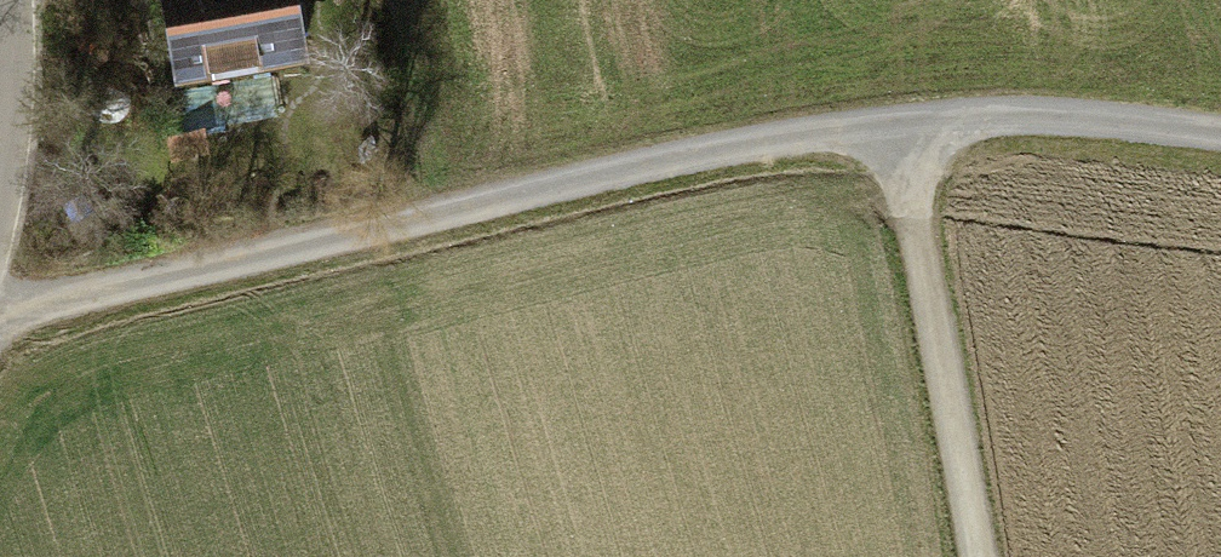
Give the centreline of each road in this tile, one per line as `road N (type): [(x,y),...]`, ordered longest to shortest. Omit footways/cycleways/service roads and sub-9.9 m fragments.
road 1 (track): [(898,123),(703,154),(26,311),(0,299)]
road 2 (track): [(898,123),(980,556)]
road 3 (track): [(1220,138),(898,123)]

